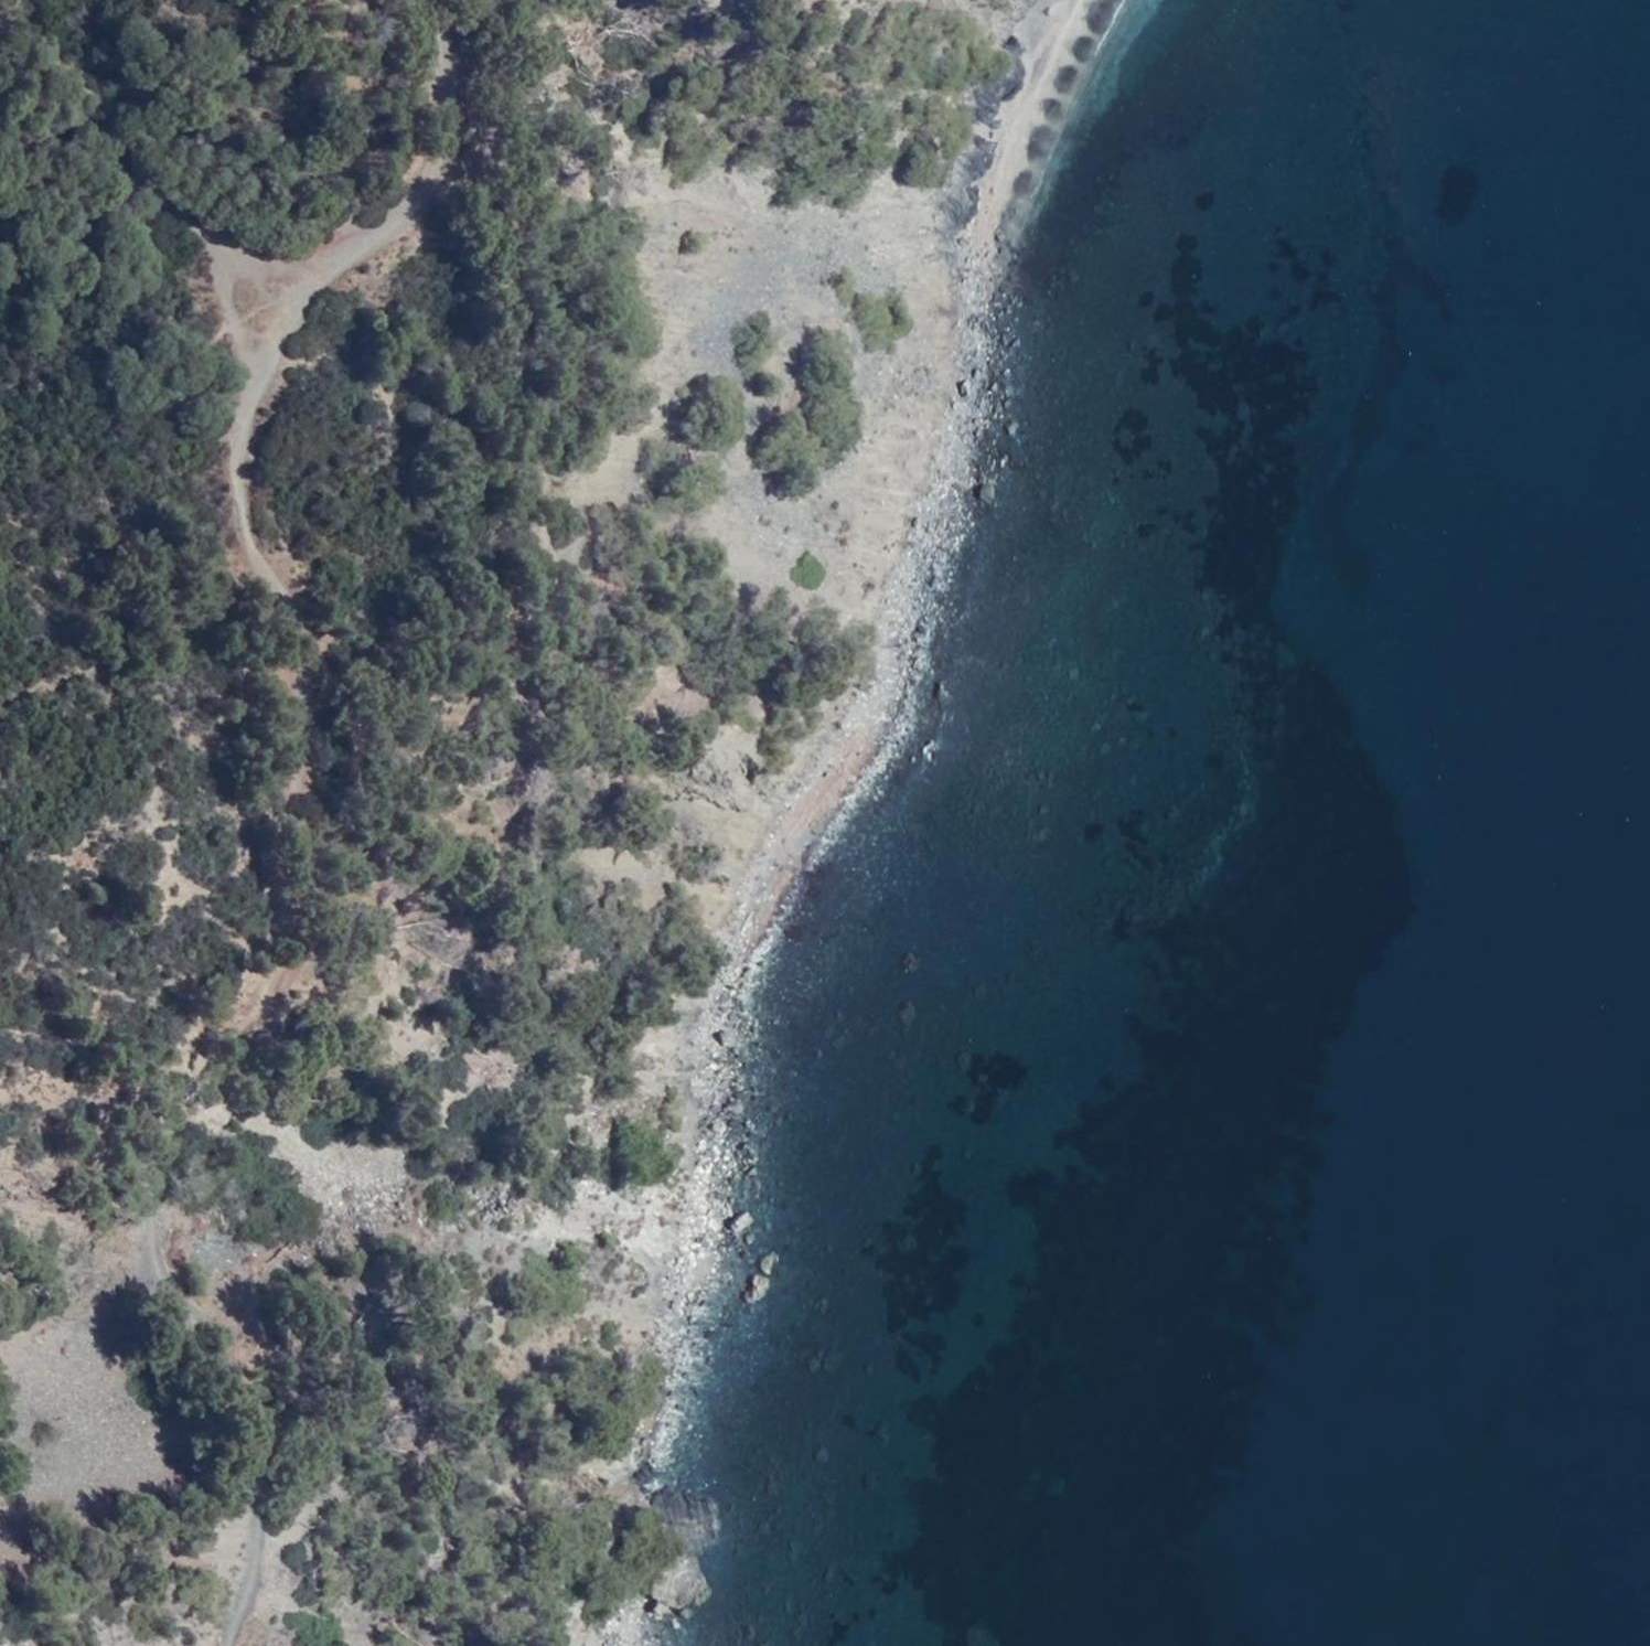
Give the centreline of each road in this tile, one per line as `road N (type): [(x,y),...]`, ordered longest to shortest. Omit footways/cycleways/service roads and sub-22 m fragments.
road 1 (track): [(231,1645),(266,1559),(265,1429),(227,1331),(164,1256),(171,1134),(274,962),(314,706),(308,629),(252,504),(258,387),(303,252),(391,218),(456,128),(454,48),(441,0)]

